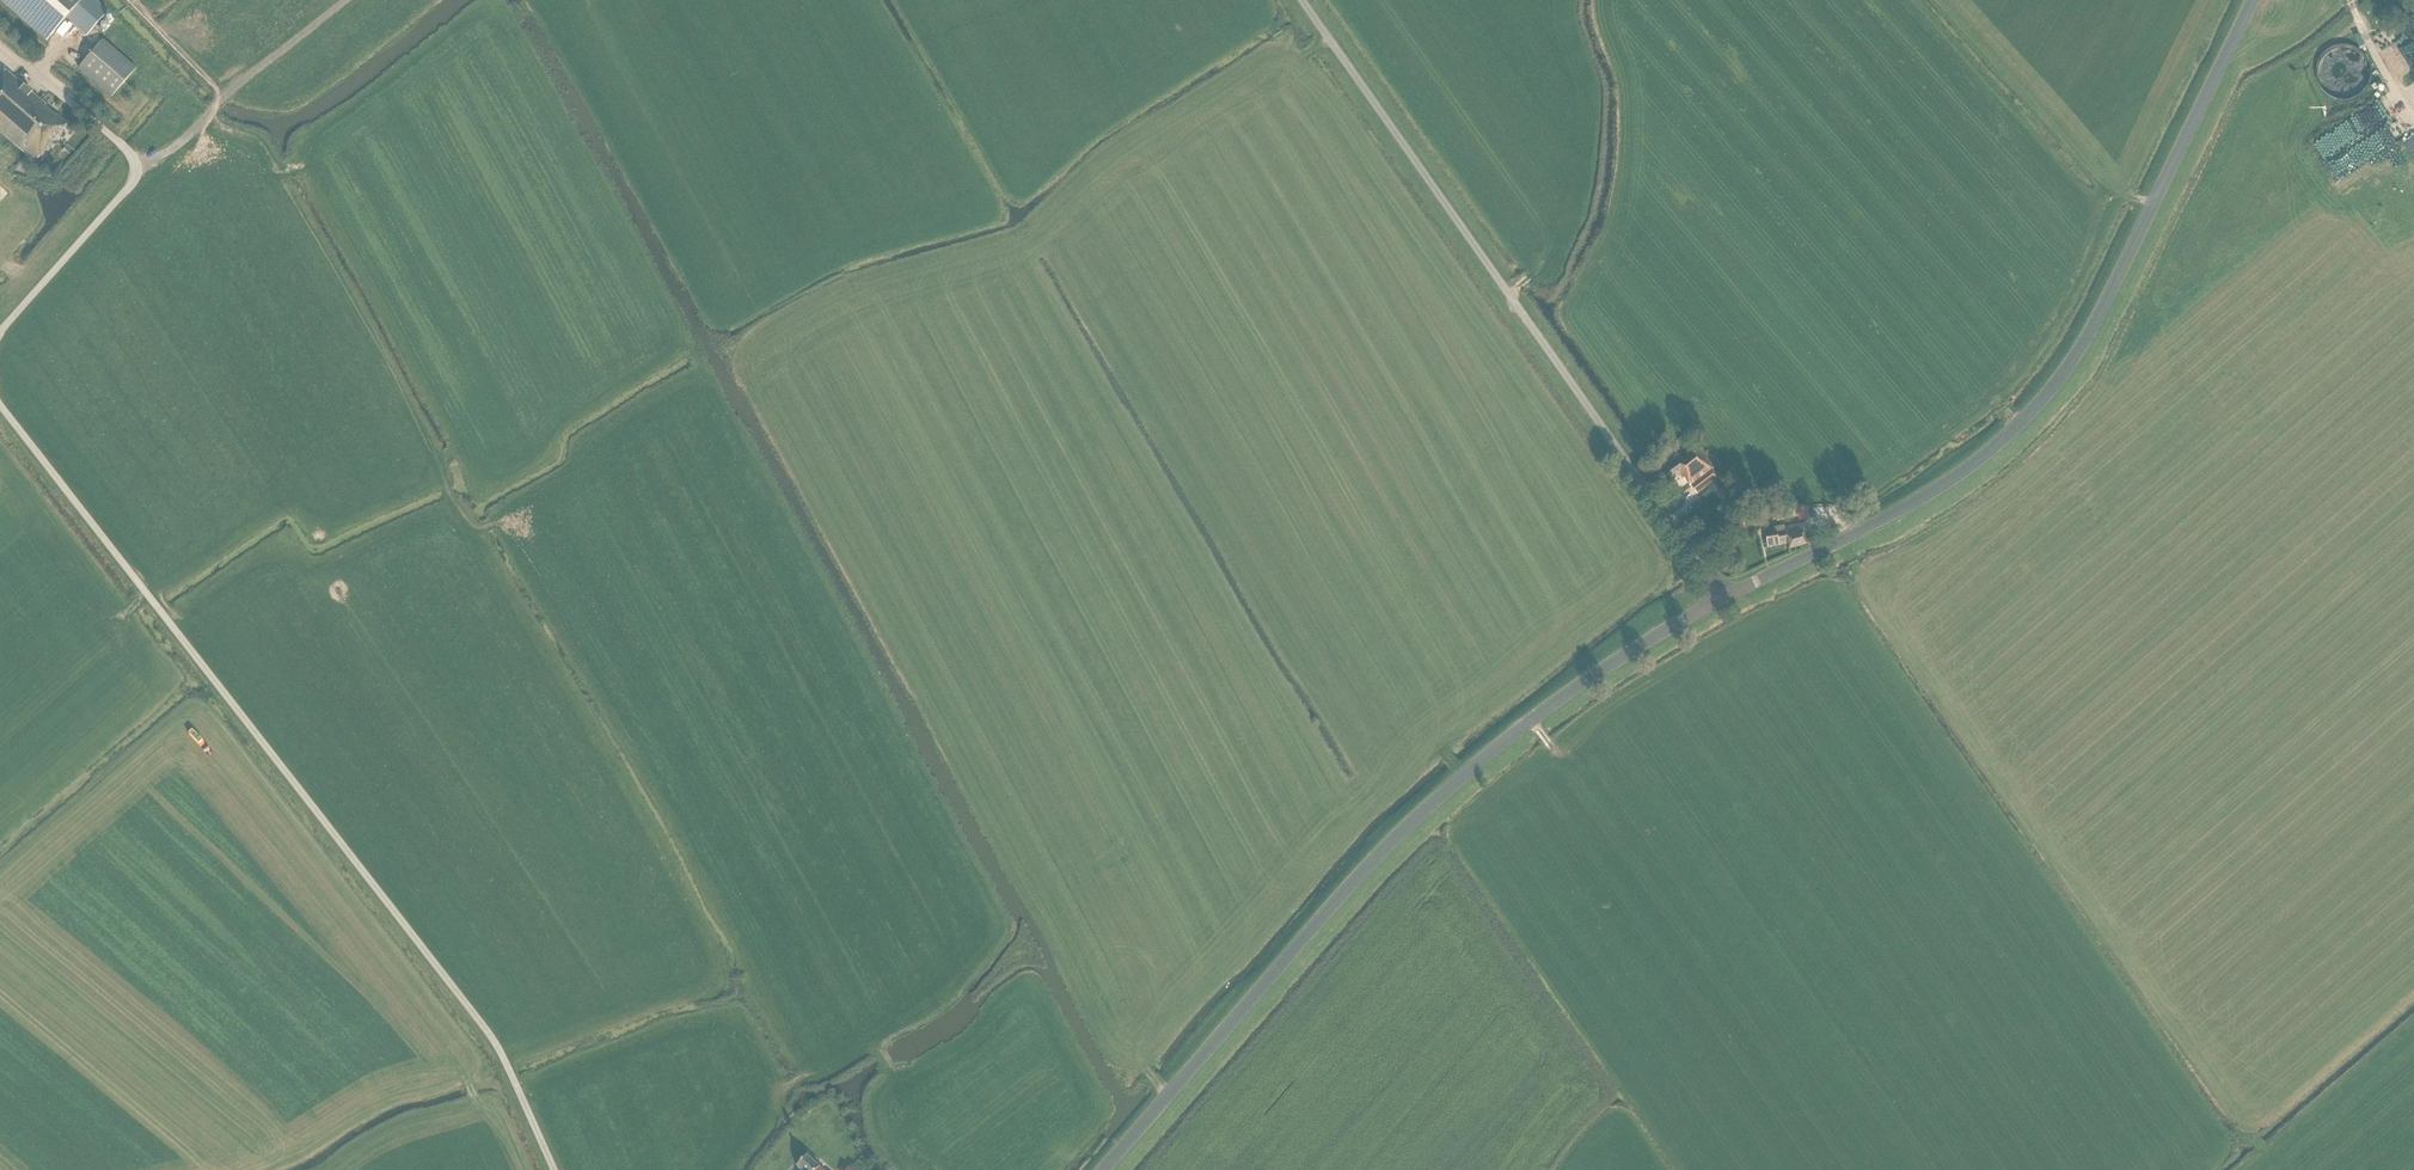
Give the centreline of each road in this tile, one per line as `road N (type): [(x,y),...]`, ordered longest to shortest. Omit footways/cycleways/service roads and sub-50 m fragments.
road 1 (unclassified): [(554,1169),(485,1028),(0,405)]
road 2 (tertiary): [(1105,1169),(1339,896),(1429,807),(1537,715),(1726,597)]
road 3 (tertiary): [(1726,597),(1924,498),(2036,407),(2096,321),(2254,0)]
road 4 (unclassified): [(1726,597),(1300,0)]
road 5 (unclassified): [(0,333),(134,182),(126,149)]
road 6 (track): [(291,198),(277,176),(422,73)]
road 7 (track): [(1590,139),(1571,222),(1548,264),(1509,294)]
road 8 (track): [(347,0),(207,115)]

